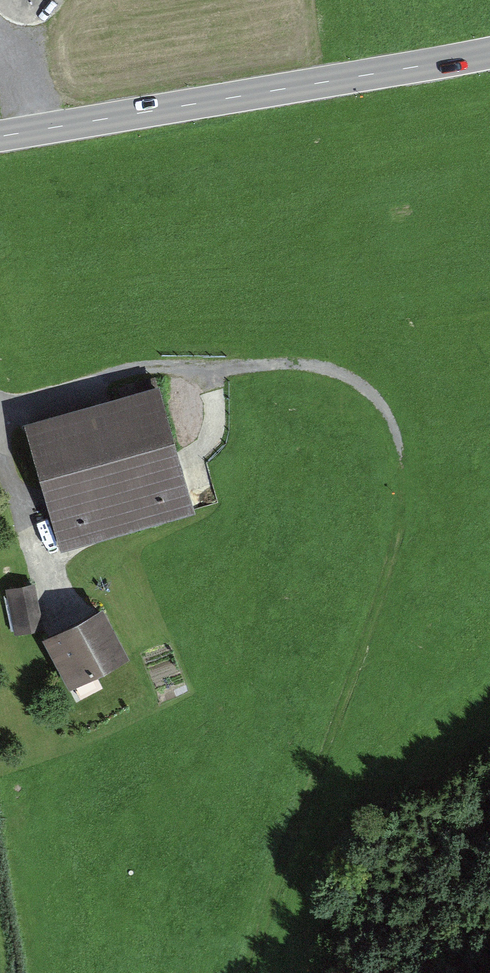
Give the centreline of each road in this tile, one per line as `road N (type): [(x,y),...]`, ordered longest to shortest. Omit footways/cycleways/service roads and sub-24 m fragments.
road 1 (secondary): [(489,53),(0,137)]
road 2 (track): [(40,563),(187,517),(199,503),(201,474),(191,401),(180,377),(144,371),(0,410)]
road 3 (track): [(57,612),(0,443)]

